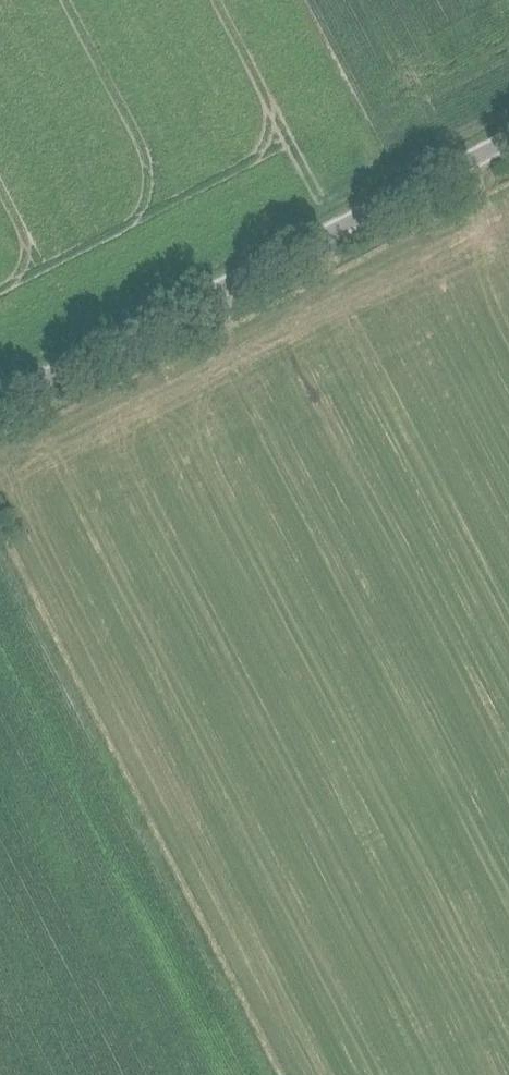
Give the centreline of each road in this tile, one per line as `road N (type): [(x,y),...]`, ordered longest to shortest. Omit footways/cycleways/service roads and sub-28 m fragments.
road 1 (unclassified): [(0,402),(508,141)]

